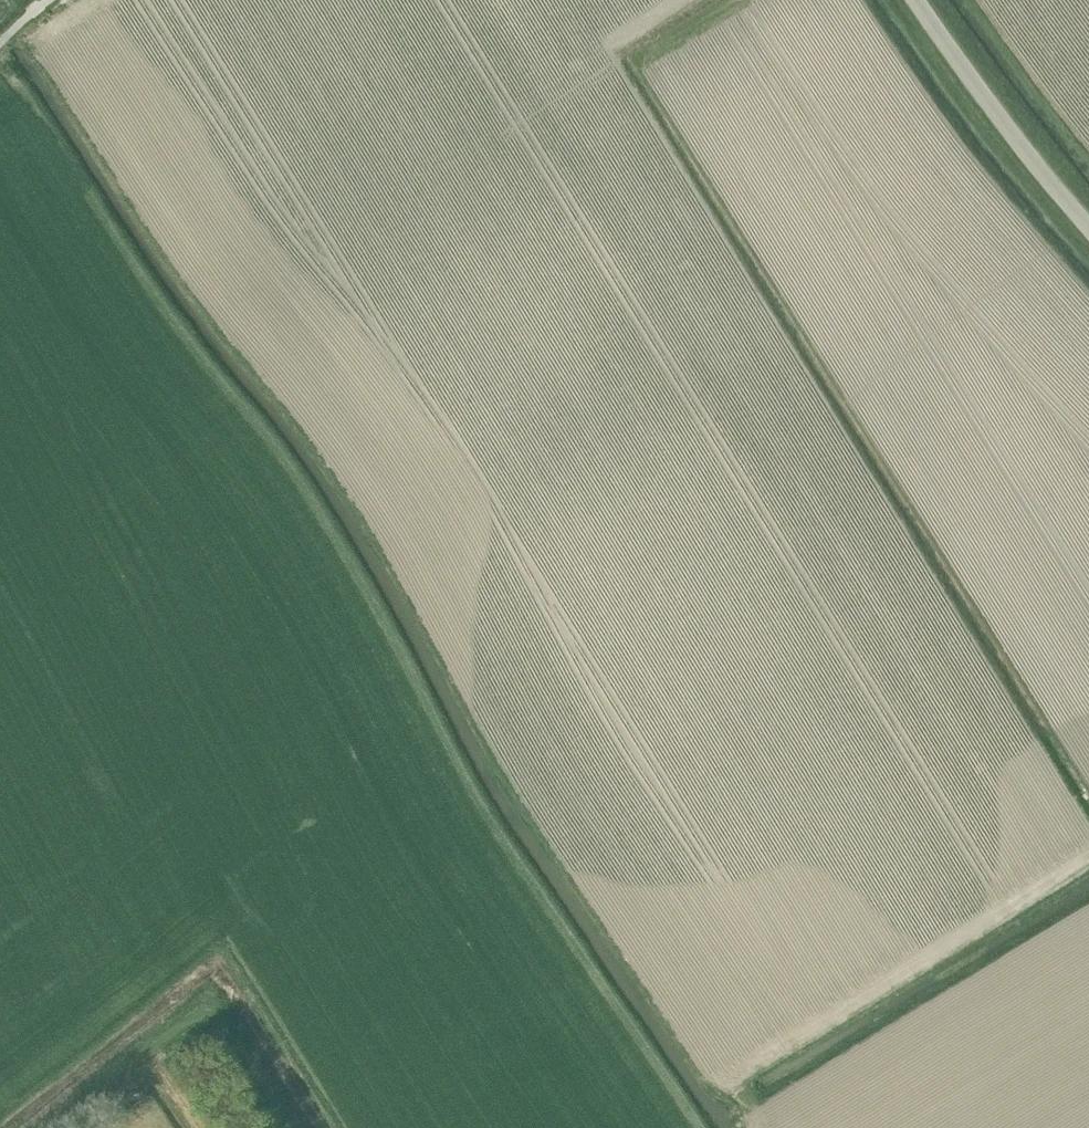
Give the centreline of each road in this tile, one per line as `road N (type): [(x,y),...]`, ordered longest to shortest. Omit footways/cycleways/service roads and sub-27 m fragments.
road 1 (unclassified): [(1088,223),(919,0)]

